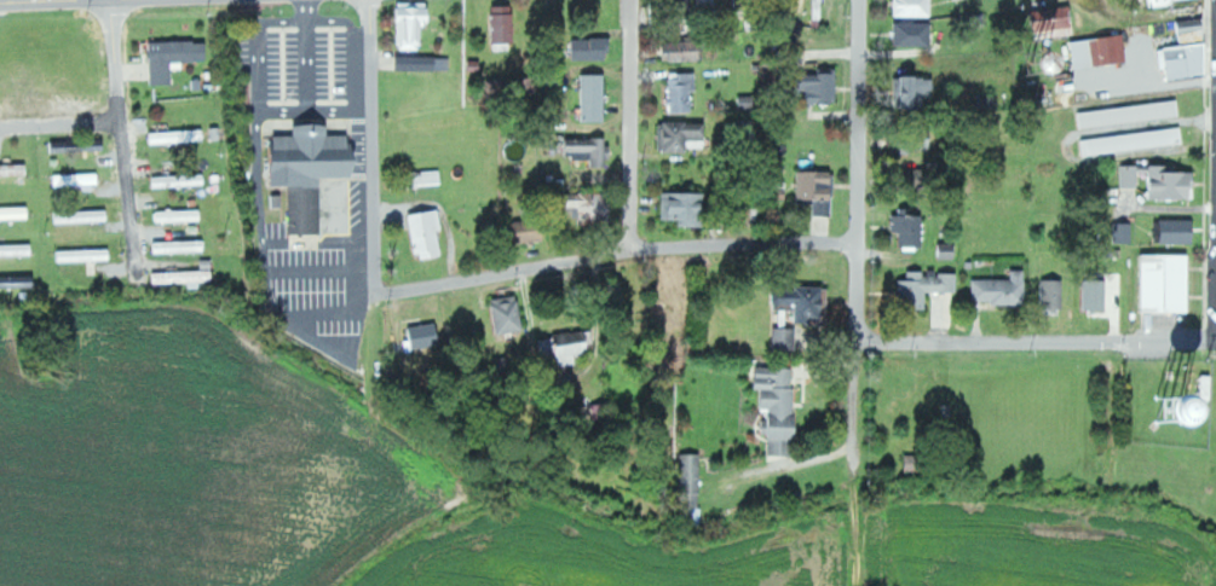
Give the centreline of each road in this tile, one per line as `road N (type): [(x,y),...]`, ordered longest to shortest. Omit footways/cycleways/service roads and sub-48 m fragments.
road 1 (residential): [(857,556),(862,0)]
road 2 (residential): [(859,244),(638,259),(380,297)]
road 3 (residential): [(855,342),(1215,341)]
road 4 (residential): [(380,297),(372,0)]
road 5 (residential): [(143,280),(105,0)]
road 6 (residential): [(638,259),(630,0)]
road 7 (residential): [(0,127),(121,121)]

